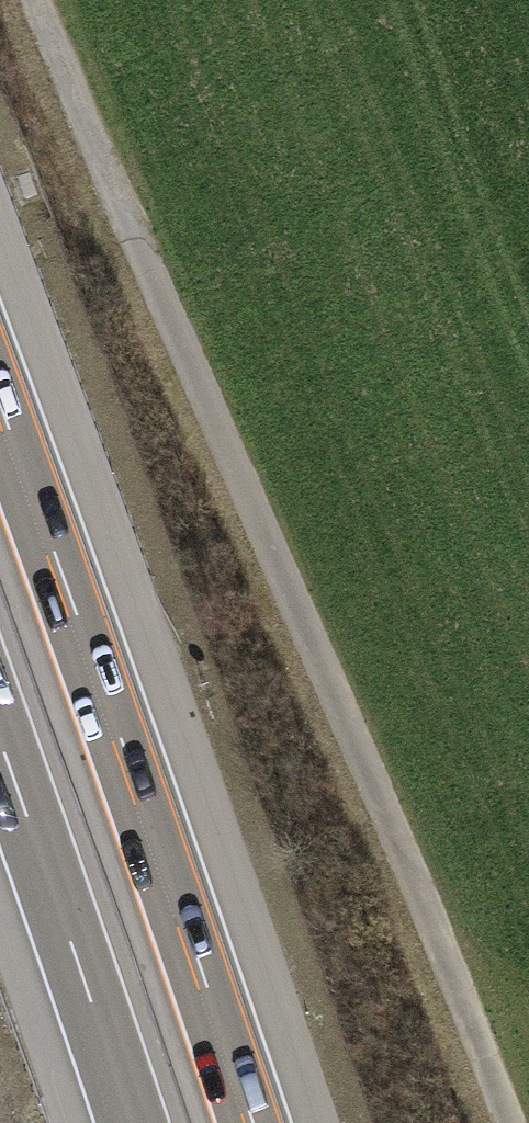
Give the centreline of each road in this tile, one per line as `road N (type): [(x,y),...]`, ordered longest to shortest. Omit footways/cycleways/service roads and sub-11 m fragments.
road 1 (track): [(482,1122),(35,0)]
road 2 (motorway): [(255,1122),(0,399)]
road 3 (motorway): [(0,743),(133,1122)]

